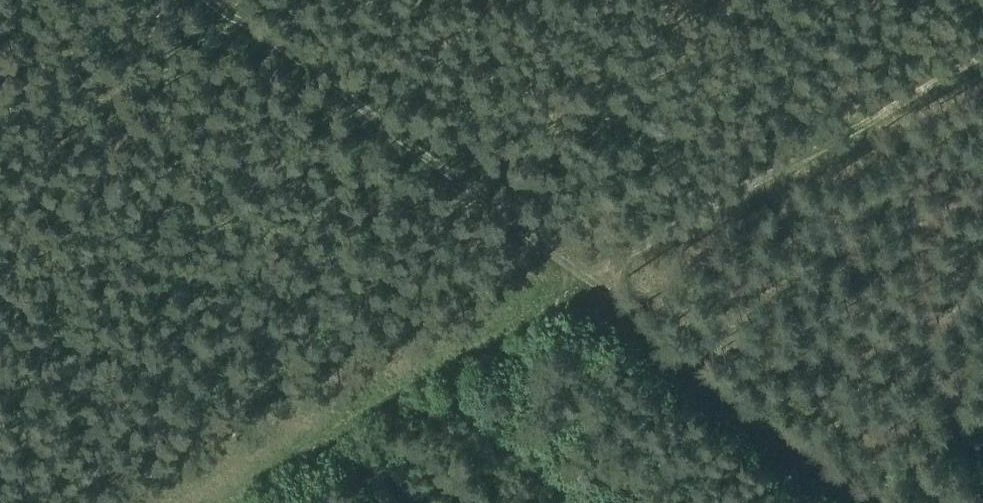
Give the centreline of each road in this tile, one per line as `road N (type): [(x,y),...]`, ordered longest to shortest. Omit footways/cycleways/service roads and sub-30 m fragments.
road 1 (track): [(187,502),(982,52)]
road 2 (track): [(213,0),(894,502)]

